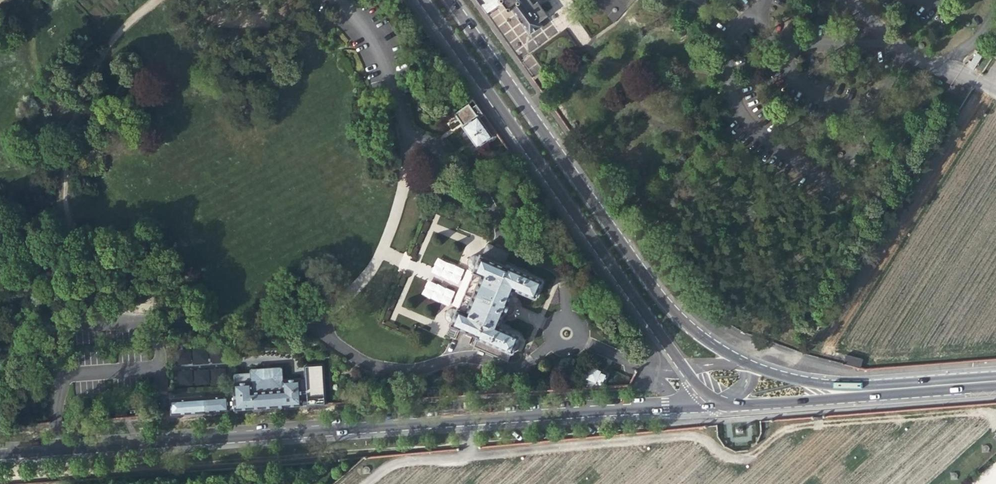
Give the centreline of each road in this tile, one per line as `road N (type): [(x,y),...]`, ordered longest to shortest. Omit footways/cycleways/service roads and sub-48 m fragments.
road 1 (primary): [(0,454),(681,406)]
road 2 (primary): [(740,362),(692,331),(657,296),(448,0)]
road 3 (primary): [(424,0),(683,369)]
road 4 (primary): [(728,406),(995,388)]
road 5 (primary): [(995,375),(830,385),(752,367)]

